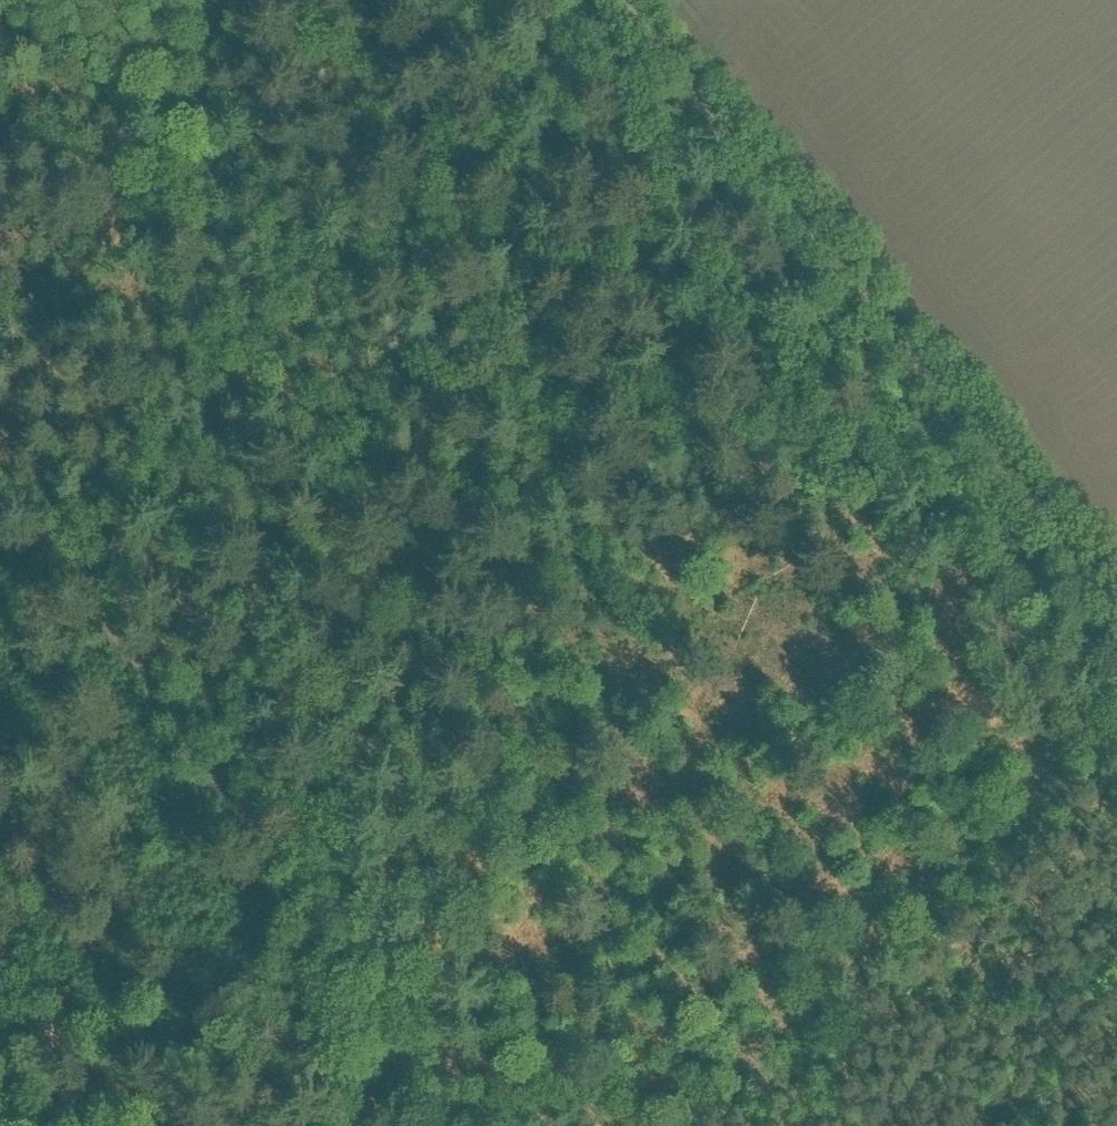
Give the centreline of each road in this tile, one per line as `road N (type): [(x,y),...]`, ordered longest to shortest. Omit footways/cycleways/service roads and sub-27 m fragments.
road 1 (track): [(619,0),(1116,609)]
road 2 (track): [(420,1125),(262,844),(130,644),(0,485)]
road 3 (track): [(1116,695),(675,1125)]

